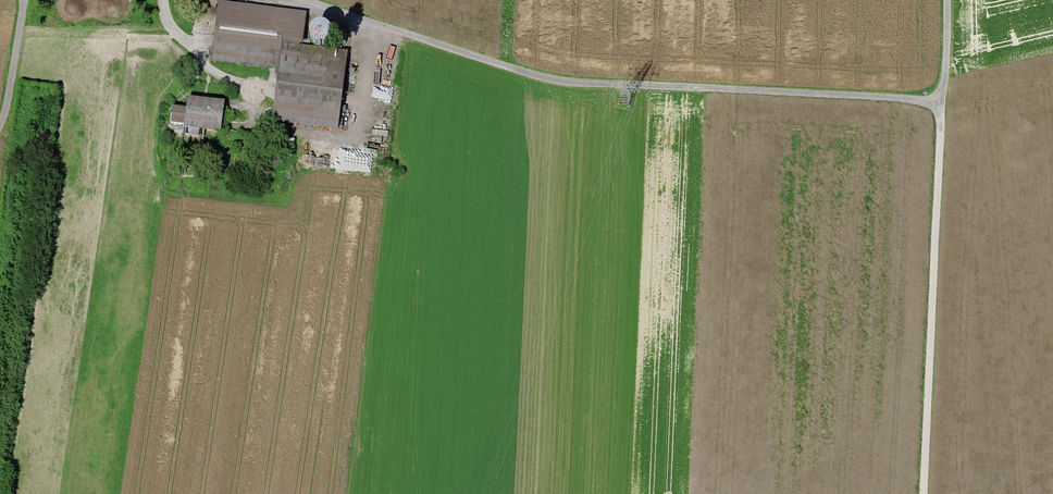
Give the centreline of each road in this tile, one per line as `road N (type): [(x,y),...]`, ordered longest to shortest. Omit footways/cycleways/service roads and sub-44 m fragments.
road 1 (track): [(307,0),(569,82),(943,105)]
road 2 (track): [(925,493),(943,105)]
road 3 (track): [(0,127),(22,0)]

